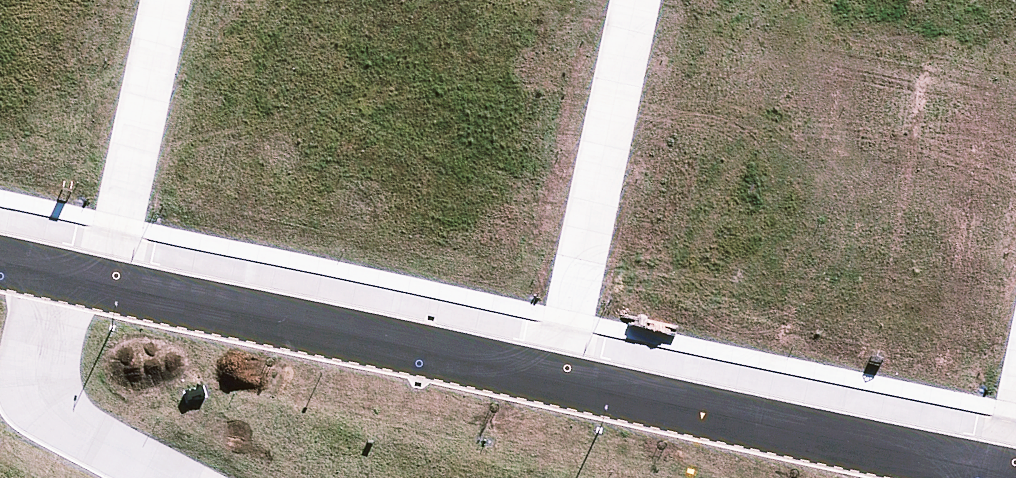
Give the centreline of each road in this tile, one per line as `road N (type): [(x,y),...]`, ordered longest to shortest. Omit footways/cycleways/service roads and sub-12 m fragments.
road 1 (residential): [(109,285),(559,379)]
road 2 (residential): [(559,379),(994,467)]
road 3 (residential): [(559,379),(637,0)]
road 4 (residential): [(109,285),(159,0)]
road 5 (residential): [(195,477),(87,421),(67,396),(47,344),(63,275)]

